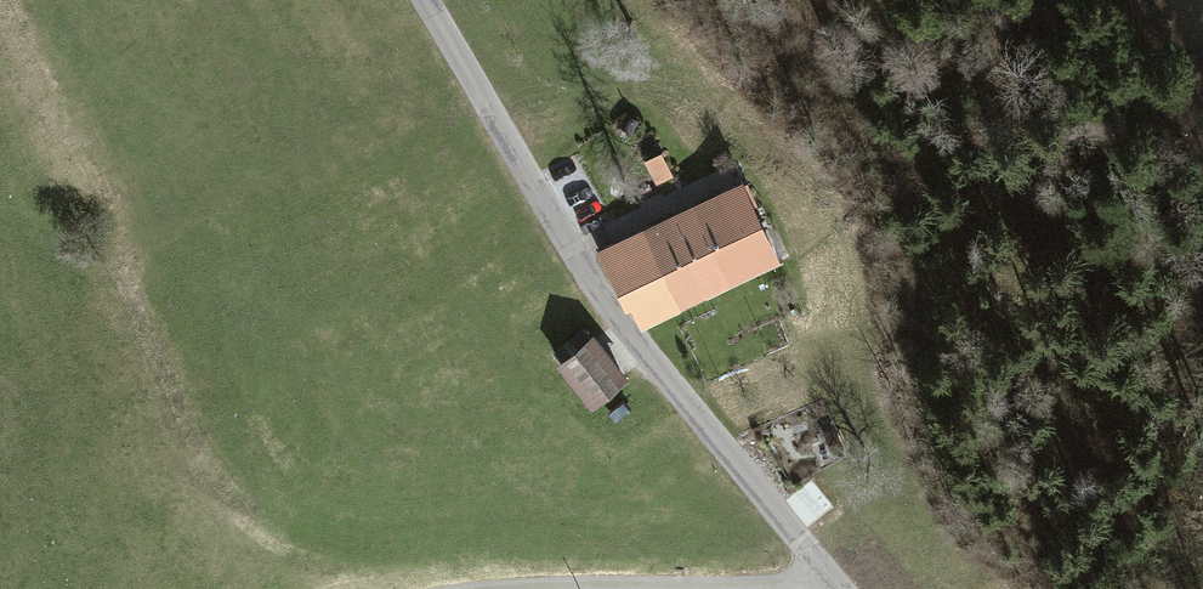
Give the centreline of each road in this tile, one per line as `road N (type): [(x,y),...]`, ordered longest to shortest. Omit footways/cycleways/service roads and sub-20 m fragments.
road 1 (unclassified): [(833,588),(588,282),(423,0)]
road 2 (track): [(826,581),(501,588)]

